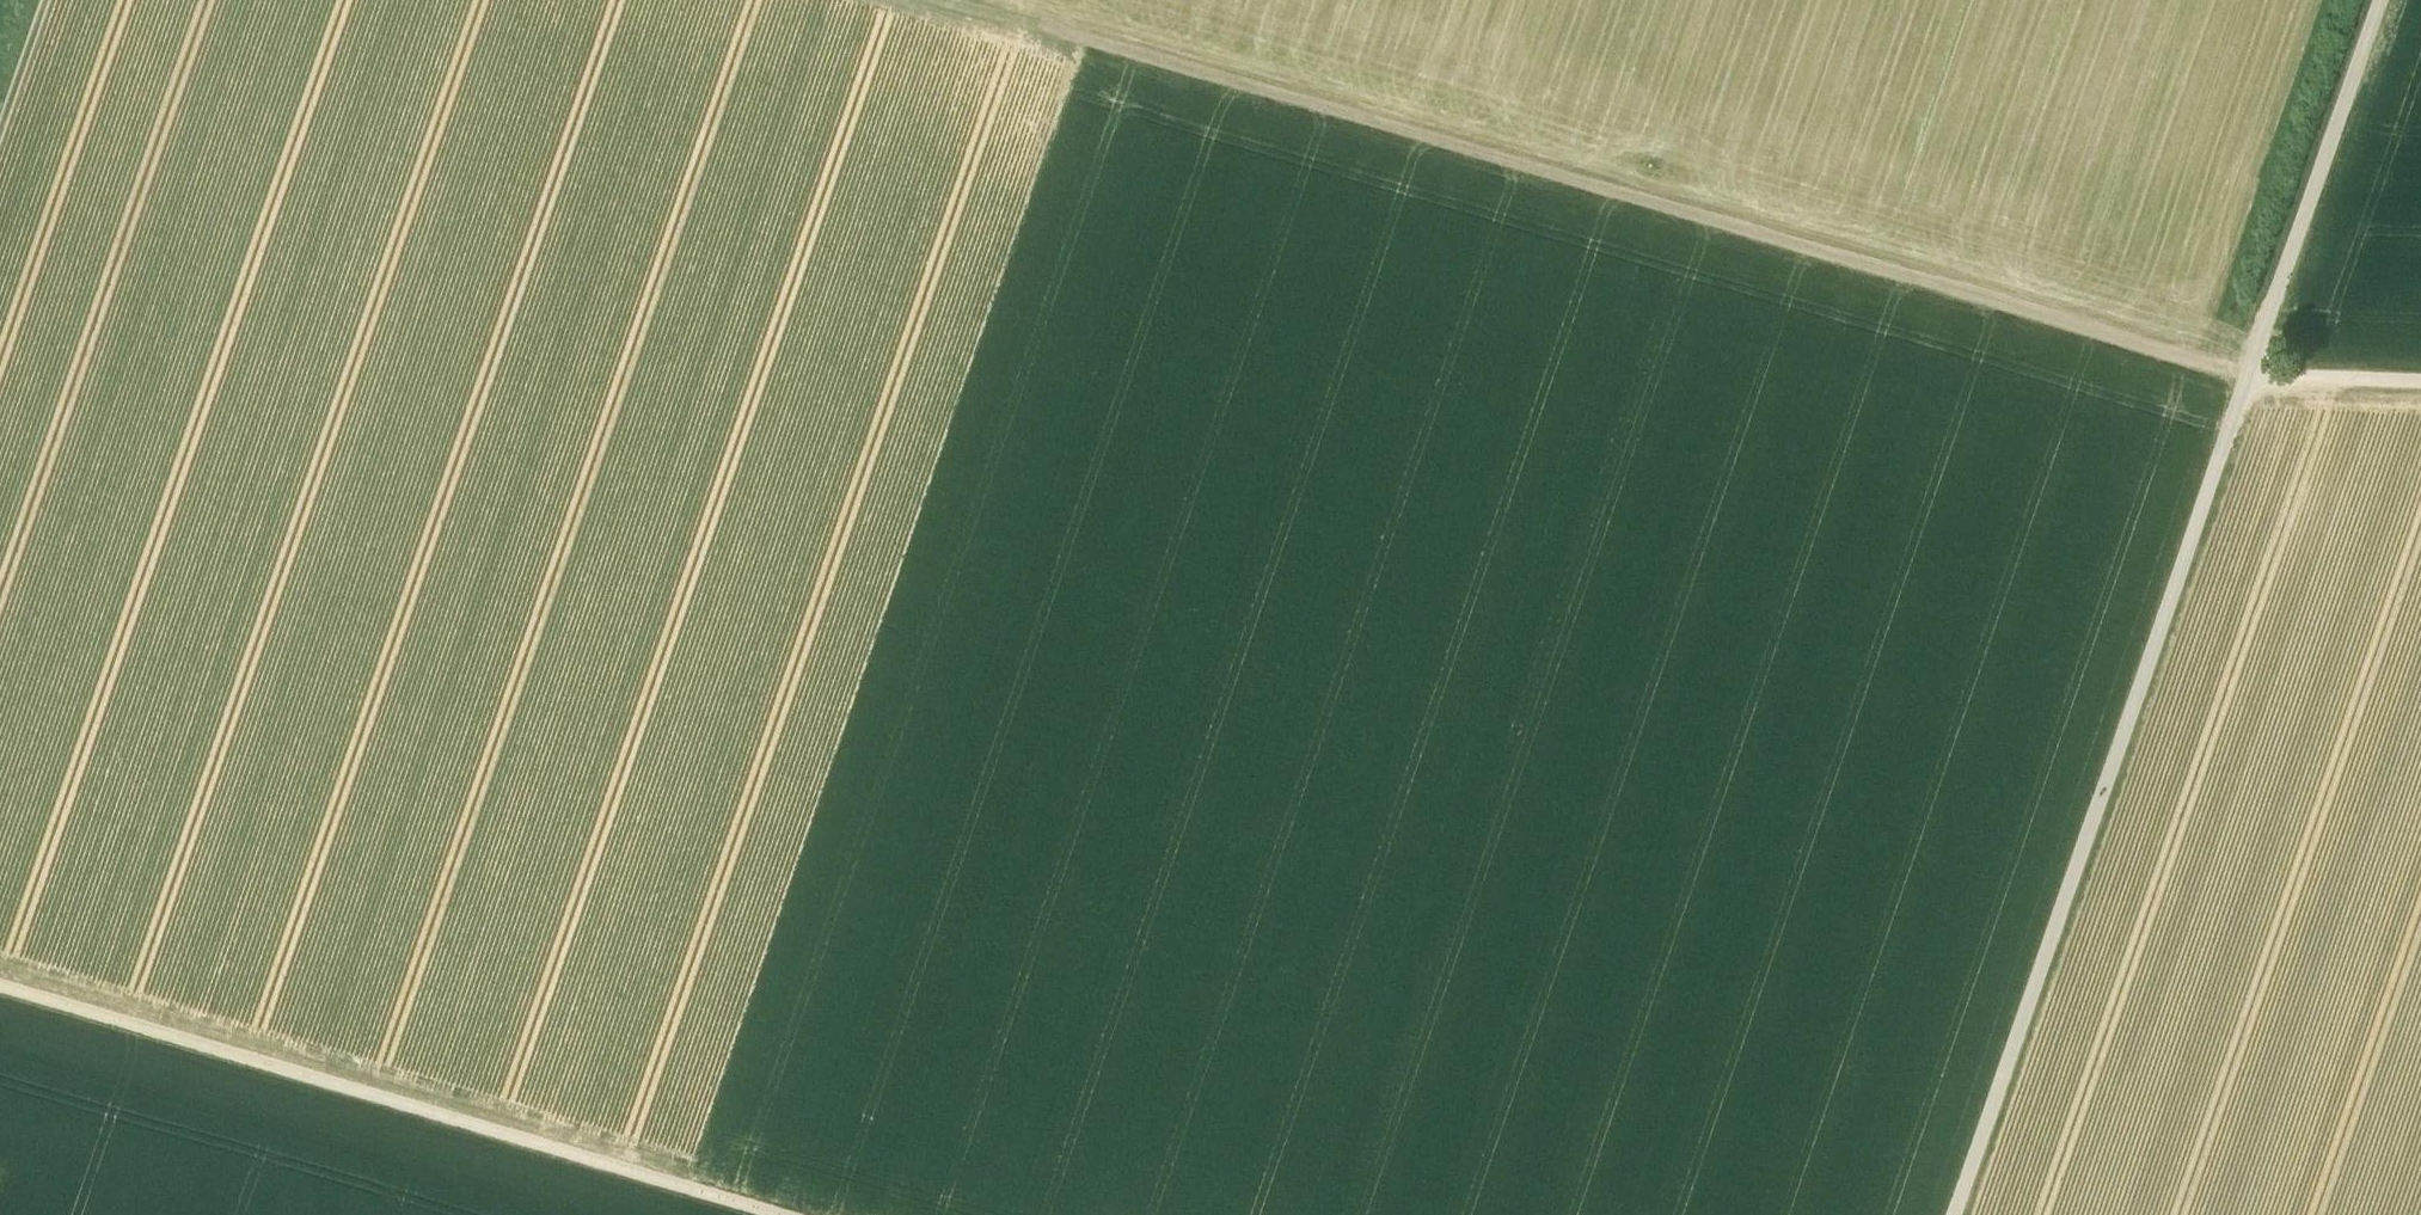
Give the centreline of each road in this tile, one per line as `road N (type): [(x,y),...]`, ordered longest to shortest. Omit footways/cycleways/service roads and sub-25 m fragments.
road 1 (track): [(953,0),(2248,377),(1955,1214)]
road 2 (track): [(0,987),(775,1214)]
road 3 (unclassified): [(2380,0),(2248,377),(2420,382)]
road 4 (track): [(0,129),(45,0)]

